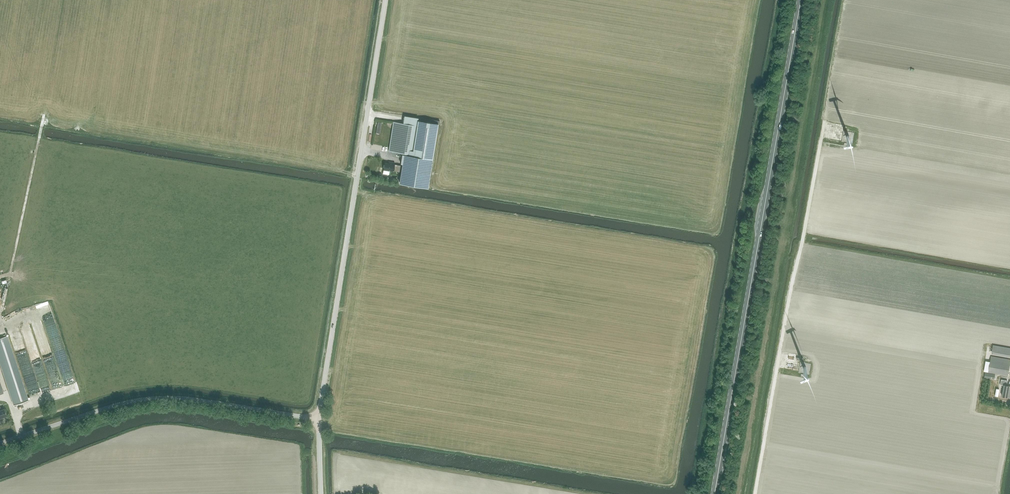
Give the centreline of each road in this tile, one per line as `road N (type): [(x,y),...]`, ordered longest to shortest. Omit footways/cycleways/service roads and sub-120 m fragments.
road 1 (primary): [(715,493),(801,0)]
road 2 (unclassified): [(319,420),(386,0)]
road 3 (unclassified): [(0,443),(147,398),(319,420)]

